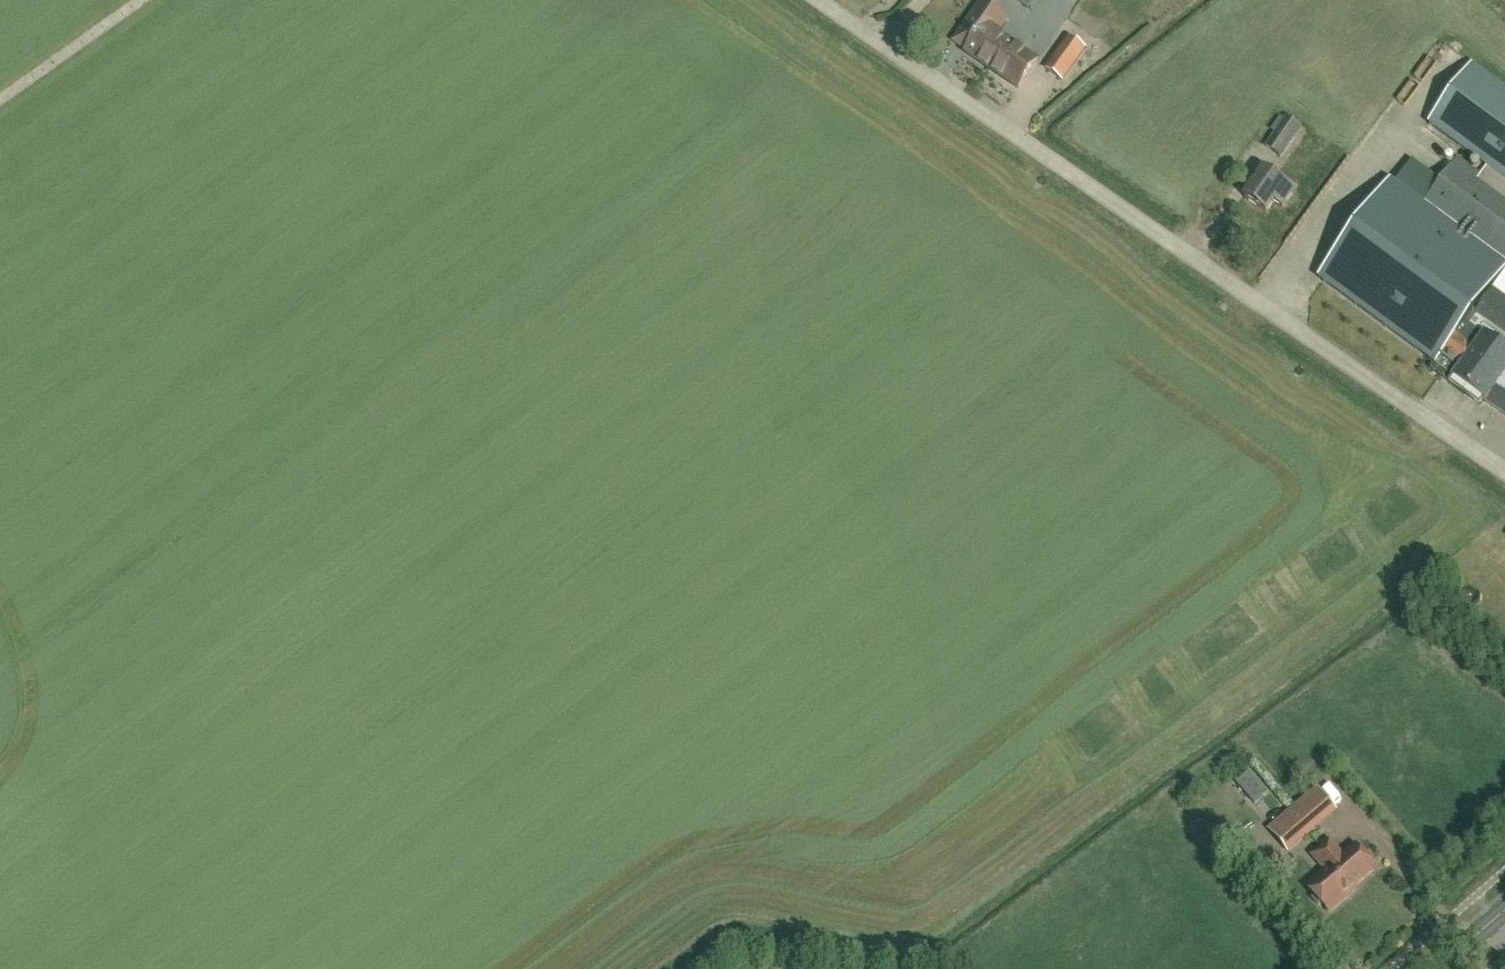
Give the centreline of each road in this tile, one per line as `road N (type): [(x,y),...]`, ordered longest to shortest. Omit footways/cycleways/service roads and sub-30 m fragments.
road 1 (unclassified): [(1504,466),(839,0)]

